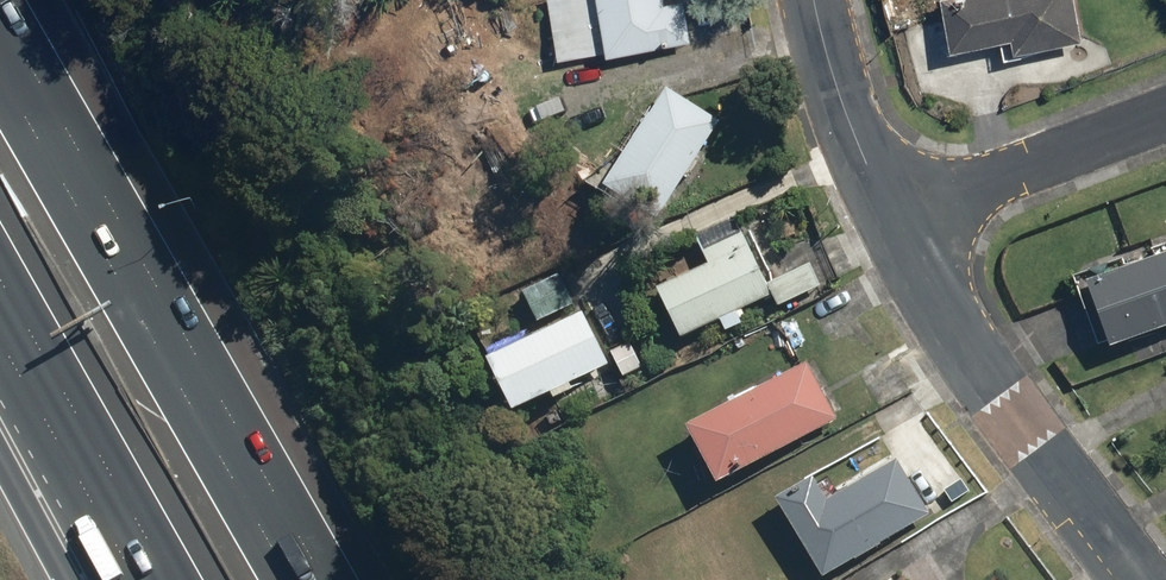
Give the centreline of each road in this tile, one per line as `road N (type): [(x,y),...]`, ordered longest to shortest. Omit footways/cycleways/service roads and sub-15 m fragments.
road 1 (motorway): [(0,76),(291,579)]
road 2 (tertiary): [(897,218),(964,348),(1135,579)]
road 3 (motorway): [(174,579),(0,276)]
road 4 (residential): [(1165,116),(897,218)]
road 5 (tertiary): [(817,0),(848,110),(897,218)]

